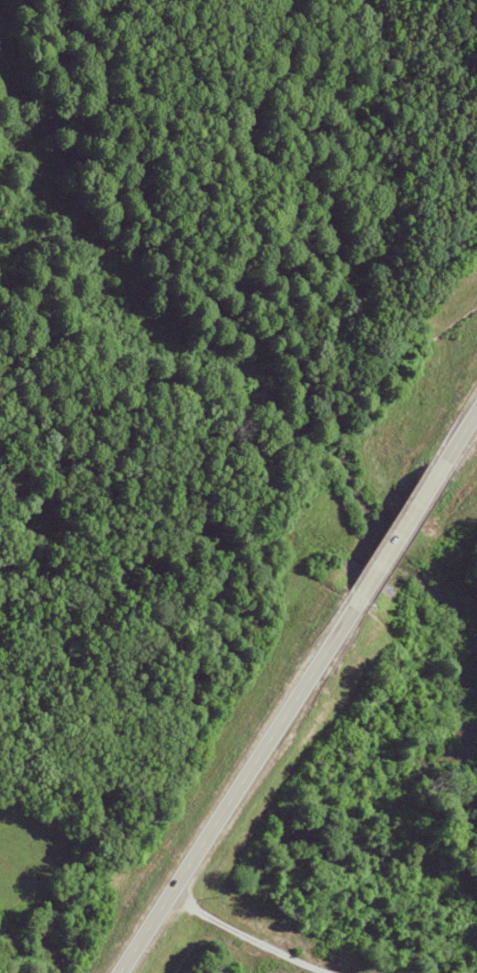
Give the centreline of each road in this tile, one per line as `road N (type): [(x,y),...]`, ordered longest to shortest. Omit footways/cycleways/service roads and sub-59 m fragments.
road 1 (trunk): [(112,972),(345,601)]
road 2 (trunk): [(345,601),(433,467)]

